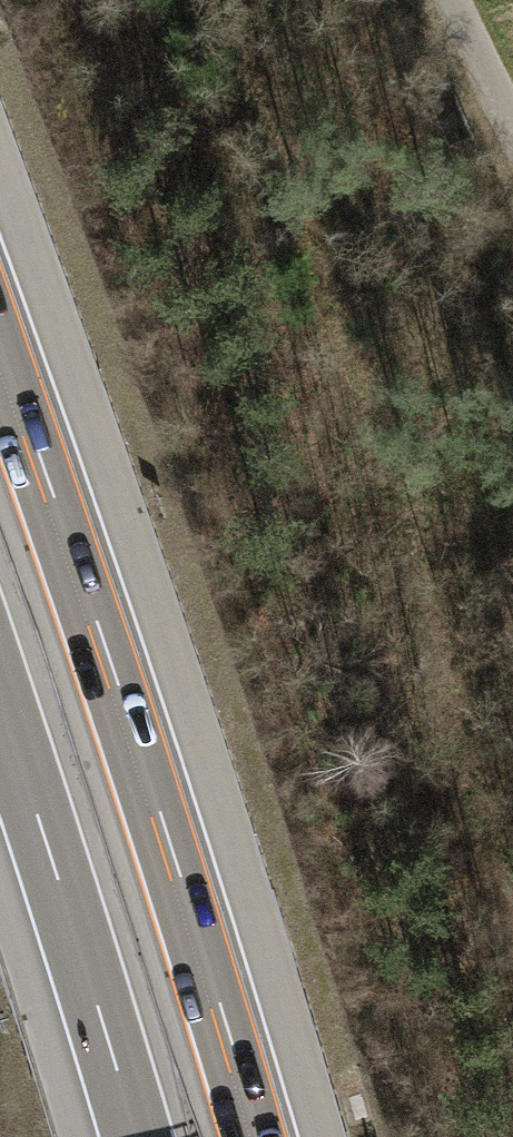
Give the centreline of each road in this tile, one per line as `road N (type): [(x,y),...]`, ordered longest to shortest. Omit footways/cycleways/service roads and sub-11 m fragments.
road 1 (motorway): [(262,1136),(140,718),(0,325)]
road 2 (motorway): [(0,700),(142,1136)]
road 3 (track): [(512,135),(448,0)]

